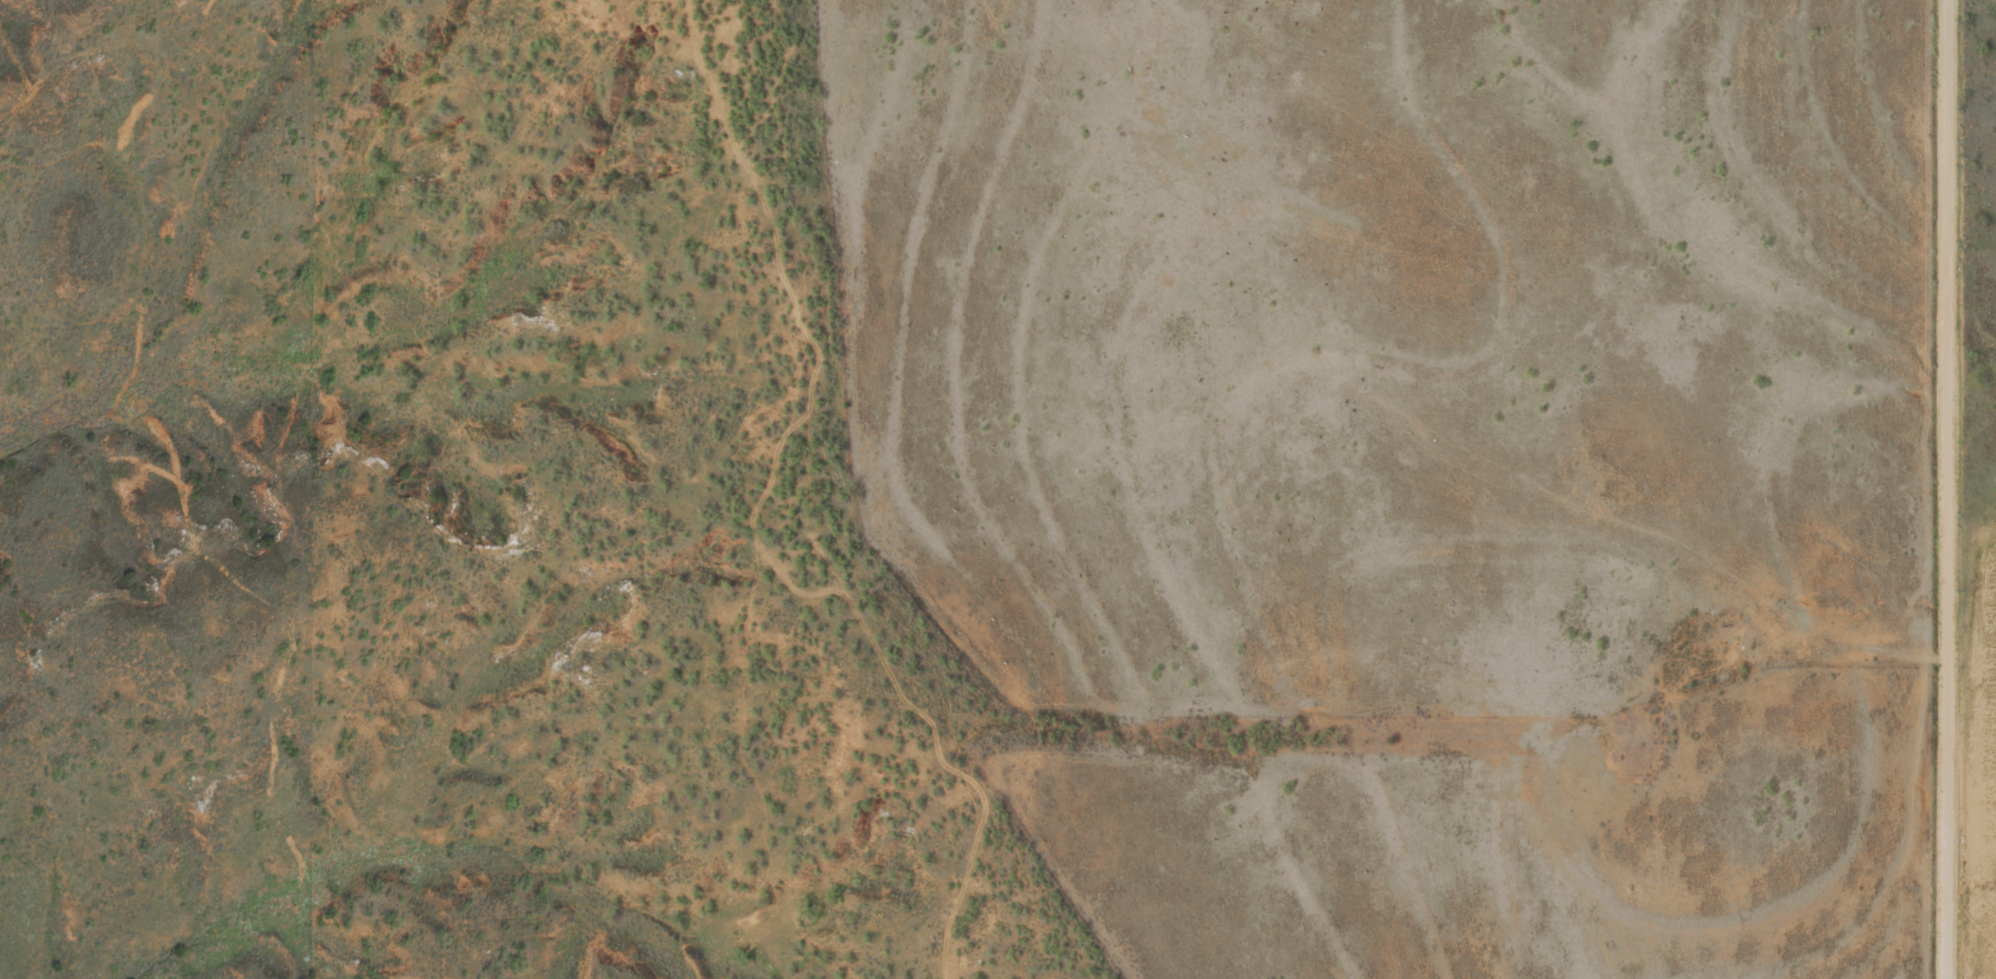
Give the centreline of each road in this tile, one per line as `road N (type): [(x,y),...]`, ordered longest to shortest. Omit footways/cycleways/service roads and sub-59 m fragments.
road 1 (residential): [(1949,978),(1949,0)]

